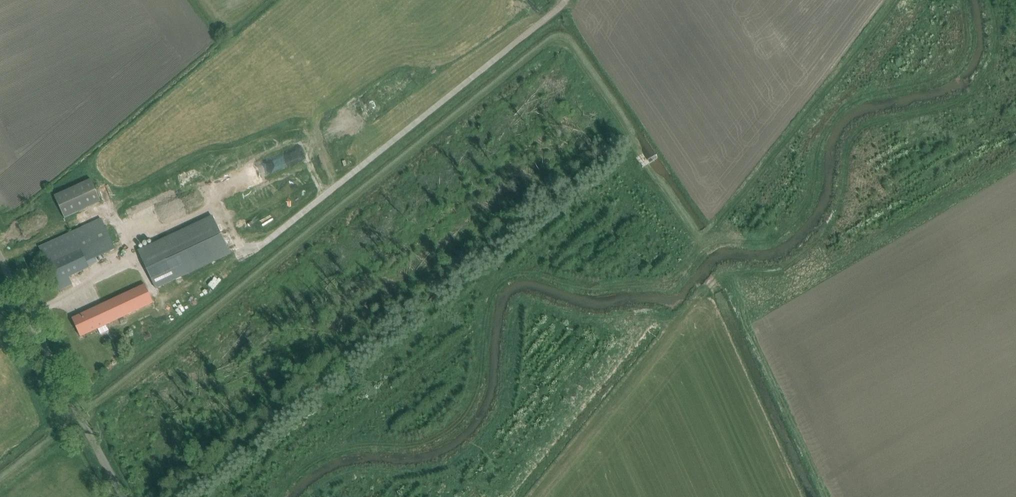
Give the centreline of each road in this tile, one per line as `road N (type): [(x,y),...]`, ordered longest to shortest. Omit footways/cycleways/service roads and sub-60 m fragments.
road 1 (track): [(223,219),(241,257),(270,240),(567,0)]
road 2 (unclassified): [(132,496),(0,264)]

